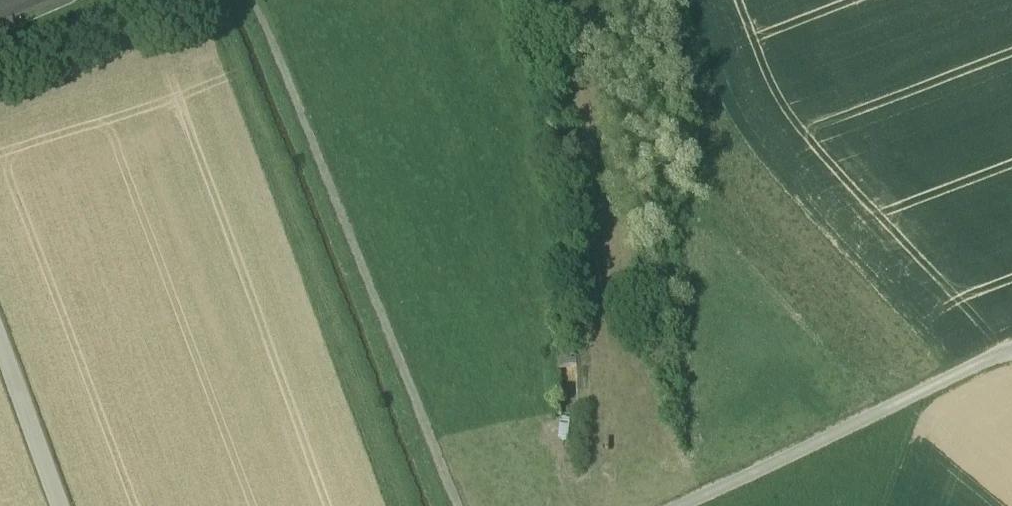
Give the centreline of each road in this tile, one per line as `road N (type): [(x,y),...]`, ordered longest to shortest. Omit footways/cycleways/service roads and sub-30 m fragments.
road 1 (track): [(702,505),(1011,372)]
road 2 (residential): [(0,326),(67,505)]

